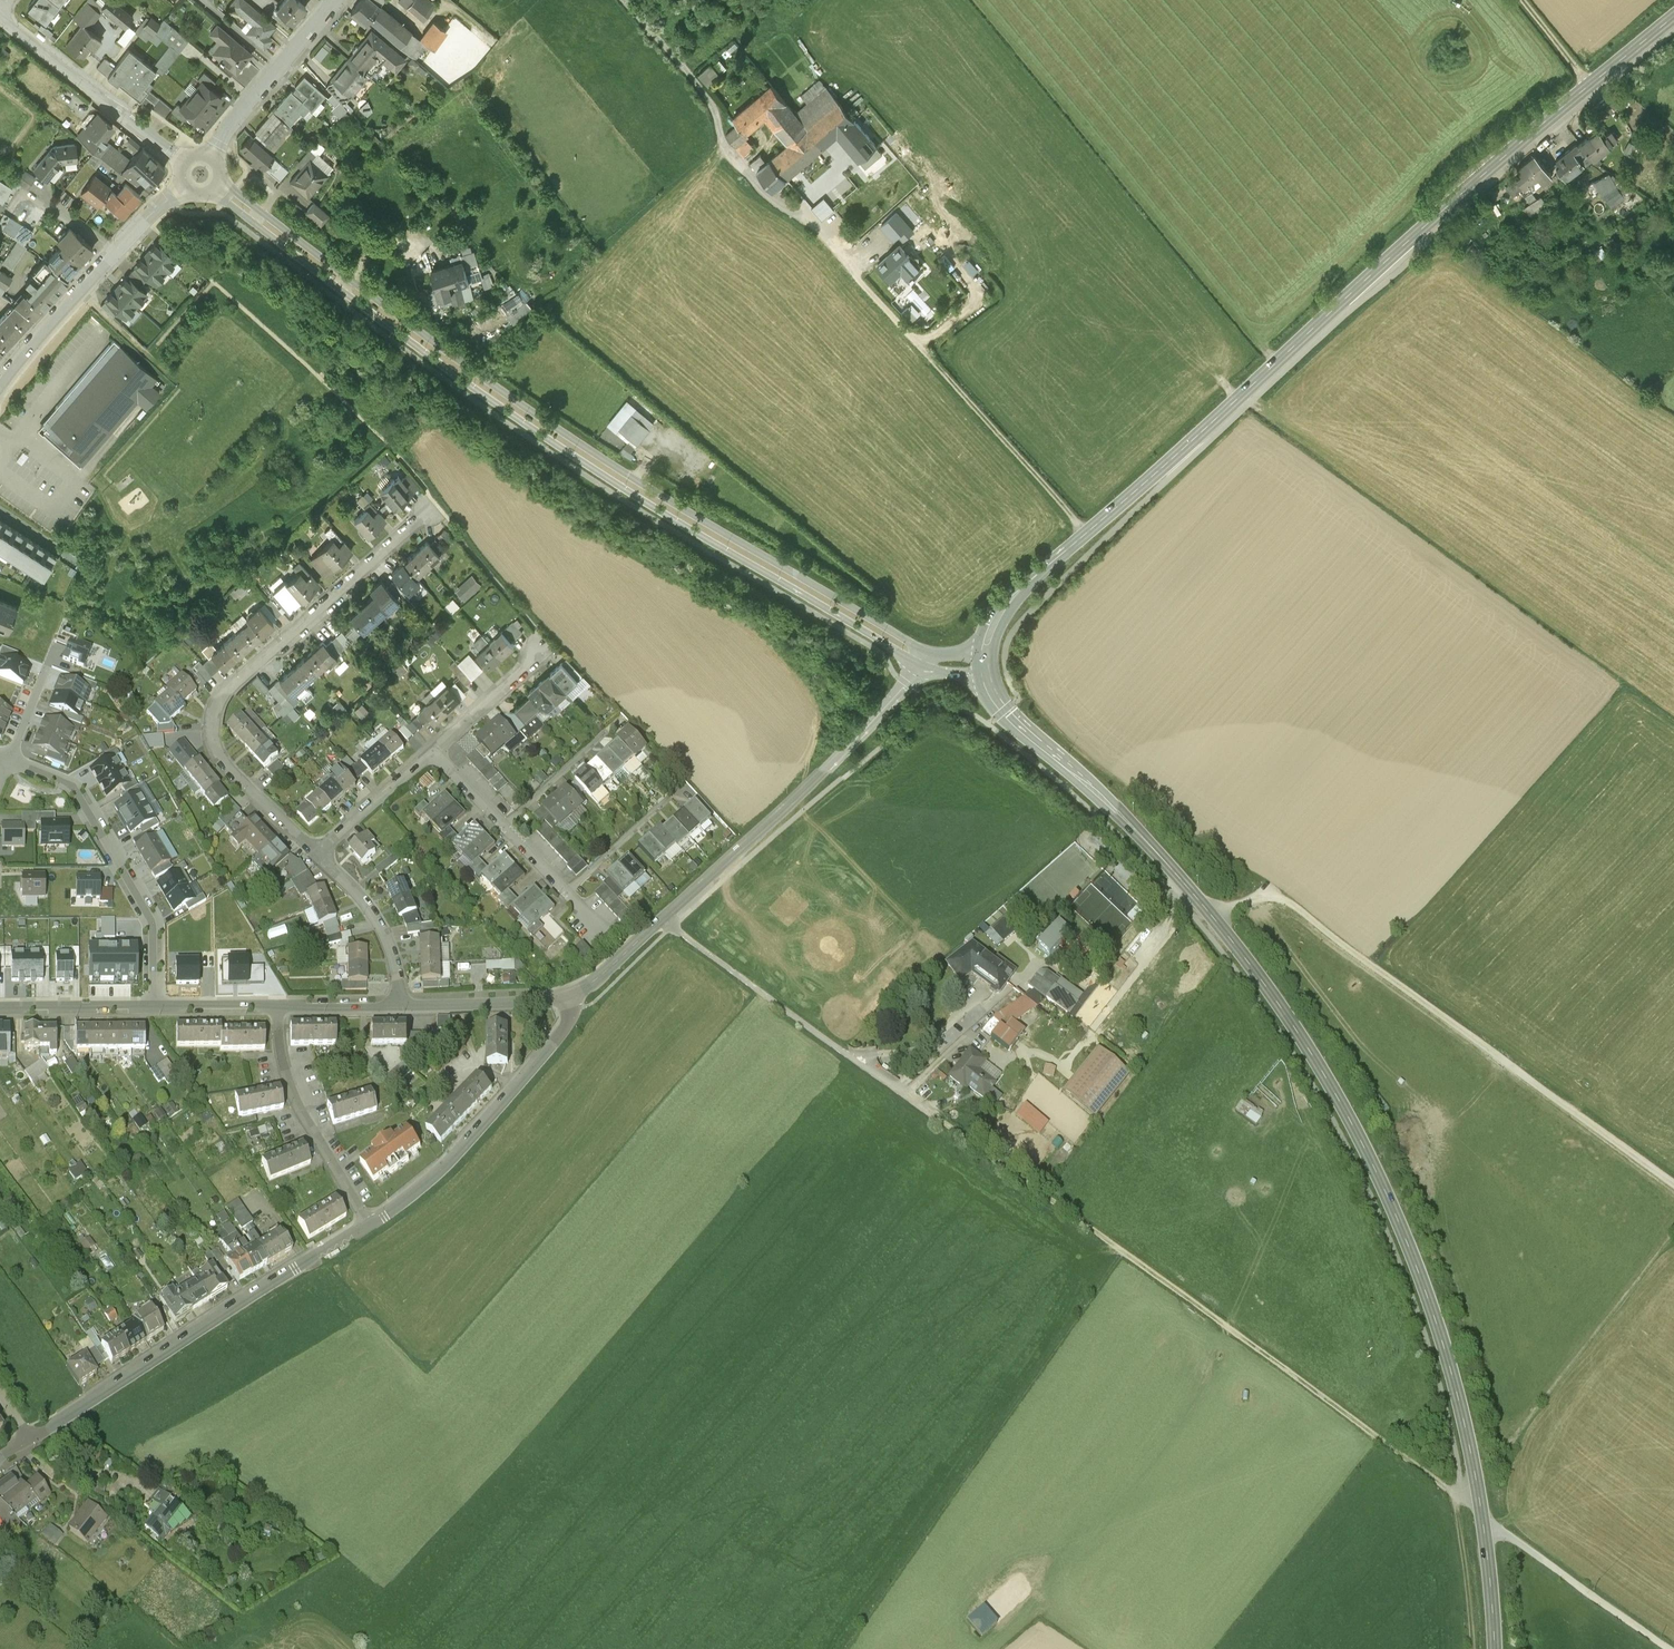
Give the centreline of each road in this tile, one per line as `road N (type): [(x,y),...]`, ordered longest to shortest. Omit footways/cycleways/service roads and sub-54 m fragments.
road 1 (secondary): [(986,681),(1011,716),(1135,829),(1214,917),(1357,1131),(1421,1275),(1456,1389),(1484,1520),(1492,1648)]
road 2 (secondary): [(1673,18),(1024,585),(985,645)]
road 3 (tertiary): [(935,652),(583,445),(363,292),(221,181)]
road 4 (tertiary): [(214,192),(590,465),(923,665)]
road 5 (track): [(1013,1174),(1667,1648)]
road 6 (track): [(1214,917),(1254,900),(1294,906),(1673,1185)]
road 7 (residential): [(316,855),(221,761),(215,712),(227,687),(434,504)]
road 8 (residential): [(575,995),(755,839),(923,665)]
road 9 (residential): [(372,1221),(32,1436)]
road 10 (residential): [(9,762),(77,792),(150,914),(156,1010)]
road 11 (residential): [(575,995),(568,1031),(513,1094),(415,1194),(372,1221)]
road 12 (track): [(891,316),(1086,533)]
road 13 (residential): [(432,751),(596,926)]
road 14 (residential): [(372,1221),(287,1085),(281,1008)]
road 15 (tertiary): [(0,16),(179,159)]
road 16 (residential): [(400,1005),(393,952),(376,917),(316,855)]
road 17 (residential): [(0,389),(112,254)]
road 18 (residential): [(400,1005),(575,995)]
road 19 (residential): [(0,1012),(156,1010)]
road 20 (residential): [(316,855),(432,751)]
road 21 (track): [(1455,1498),(1472,1648)]
road 22 (residential): [(432,751),(540,647)]
road 23 (residential): [(156,1010),(281,1008)]

